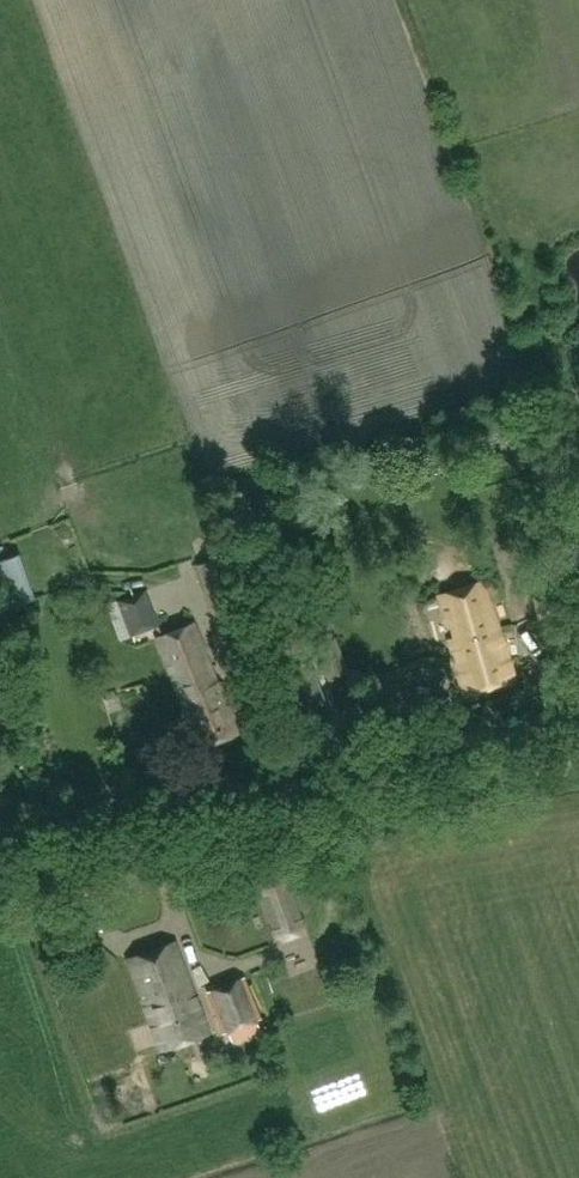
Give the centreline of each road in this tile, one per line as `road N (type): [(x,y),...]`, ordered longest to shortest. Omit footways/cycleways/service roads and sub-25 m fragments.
road 1 (unclassified): [(0,888),(578,770)]

